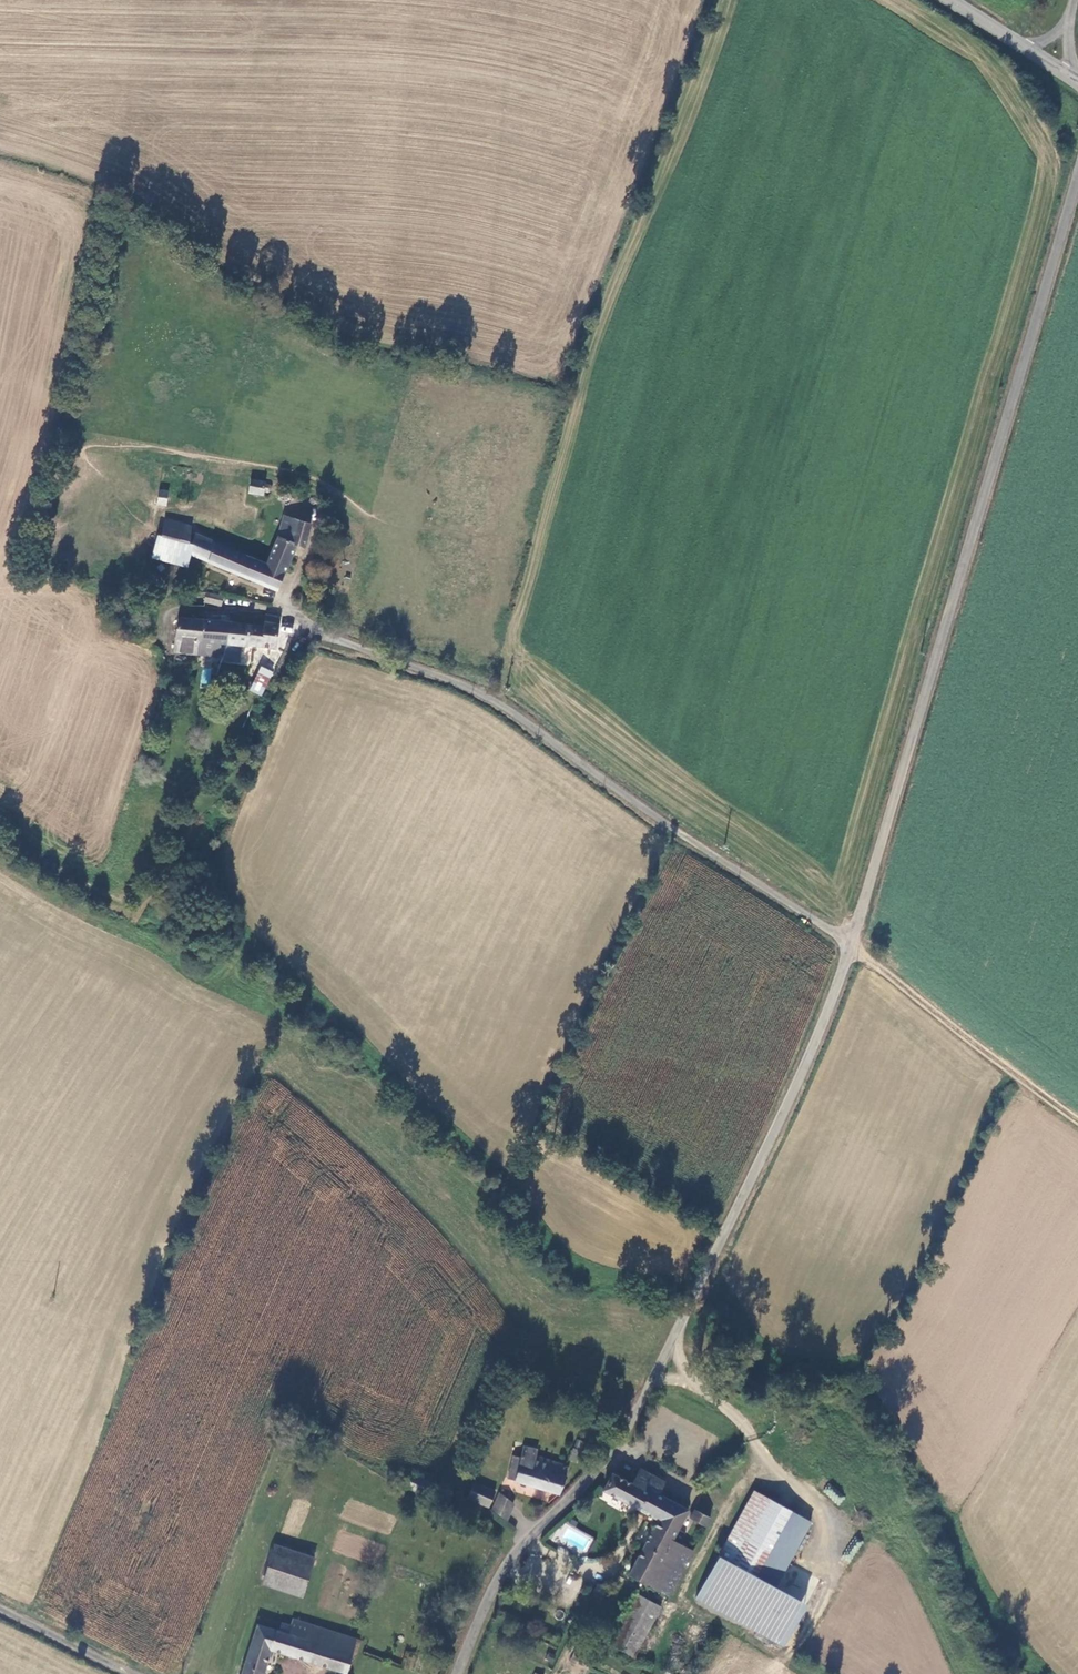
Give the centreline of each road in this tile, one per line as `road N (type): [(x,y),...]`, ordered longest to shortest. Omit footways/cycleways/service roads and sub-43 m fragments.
road 1 (tertiary): [(457,1673),(485,1602),(523,1542),(629,1422),(829,1014),(1077,184)]
road 2 (track): [(319,647),(496,707),(668,828),(852,941),(1077,1130)]
road 3 (track): [(656,1373),(717,1394),(744,1416),(767,1481),(837,1509),(951,1673)]
road 4 (track): [(0,849),(146,918)]
road 5 (tertiary): [(1077,80),(951,0)]

